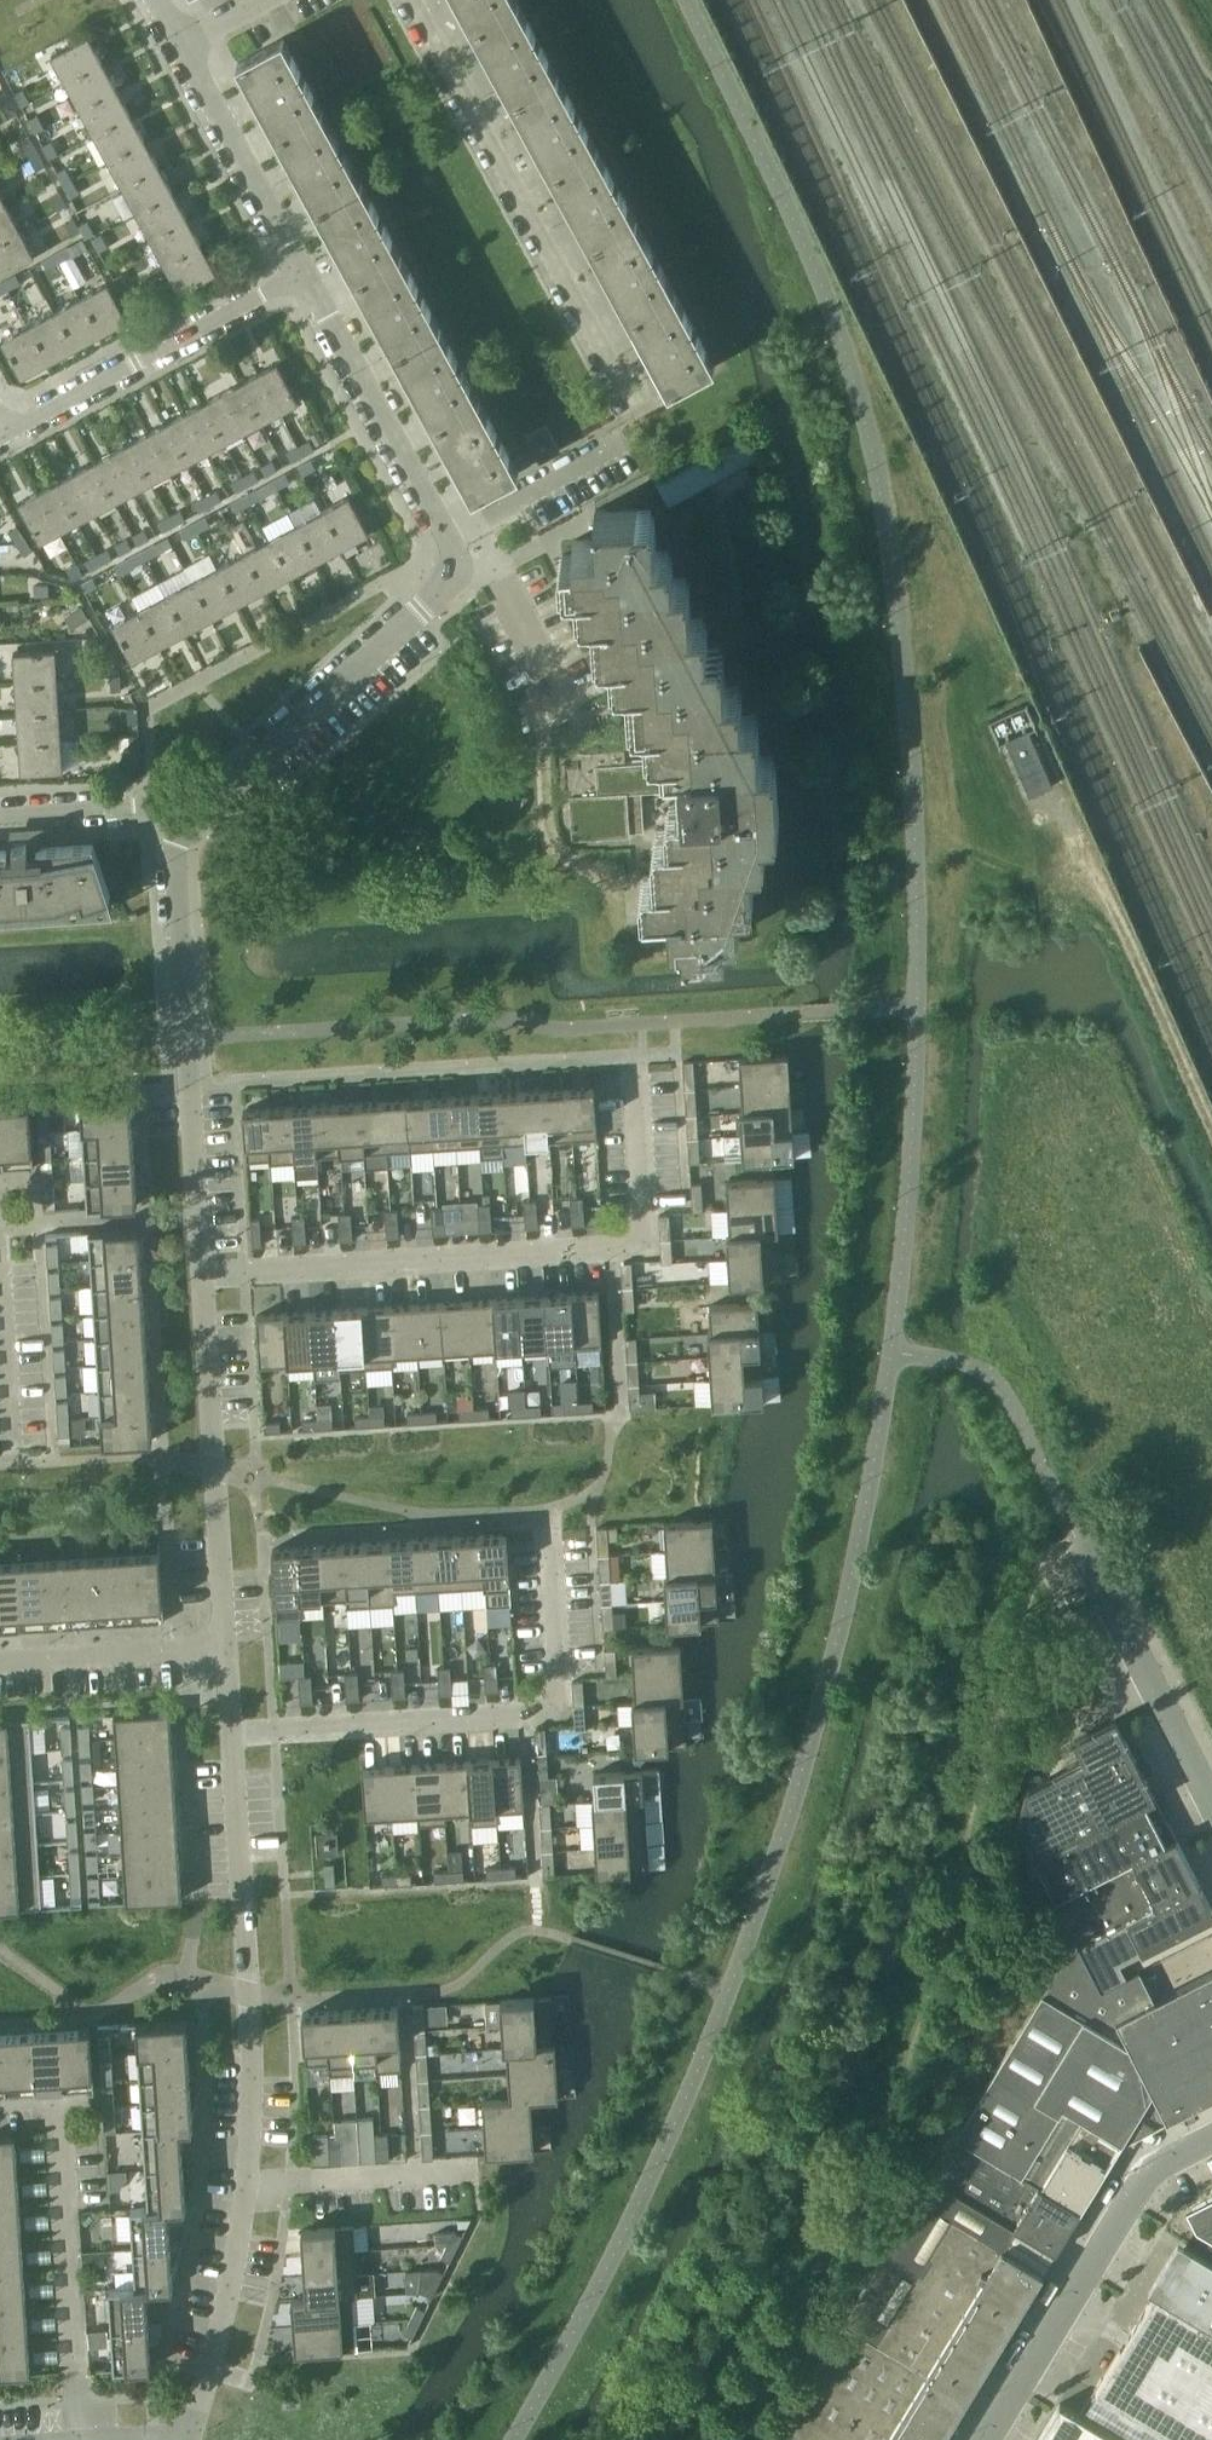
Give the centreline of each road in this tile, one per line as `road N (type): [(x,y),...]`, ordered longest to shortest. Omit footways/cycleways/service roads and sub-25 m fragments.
road 1 (residential): [(185,822),(455,578),(458,562),(302,271)]
road 2 (residential): [(200,1271),(644,1242),(631,1067)]
road 3 (residential): [(230,1734),(560,1714),(547,1523)]
road 4 (residential): [(635,413),(411,0)]
road 5 (residential): [(246,2187),(248,1989),(230,1734)]
road 6 (residential): [(79,2439),(59,2103),(0,2105)]
road 7 (residential): [(197,1212),(174,844),(185,822)]
road 8 (unclassified): [(985,2439),(1142,2180),(1211,2142)]
road 9 (residential): [(223,1648),(200,1271)]
road 10 (residential): [(302,271),(8,431)]
road 11 (track): [(1074,835),(1211,1132)]
road 12 (unclassified): [(1211,1808),(1076,1536)]
road 13 (residential): [(185,2438),(246,2187)]
road 14 (residential): [(302,271),(181,47)]
road 15 (residential): [(246,2187),(473,2172)]
road 16 (residential): [(0,1662),(223,1648)]
road 17 (residential): [(197,1212),(0,1225)]
road 18 (residential): [(0,813),(147,805),(185,822)]
road 19 (residential): [(0,1287),(11,1450)]

